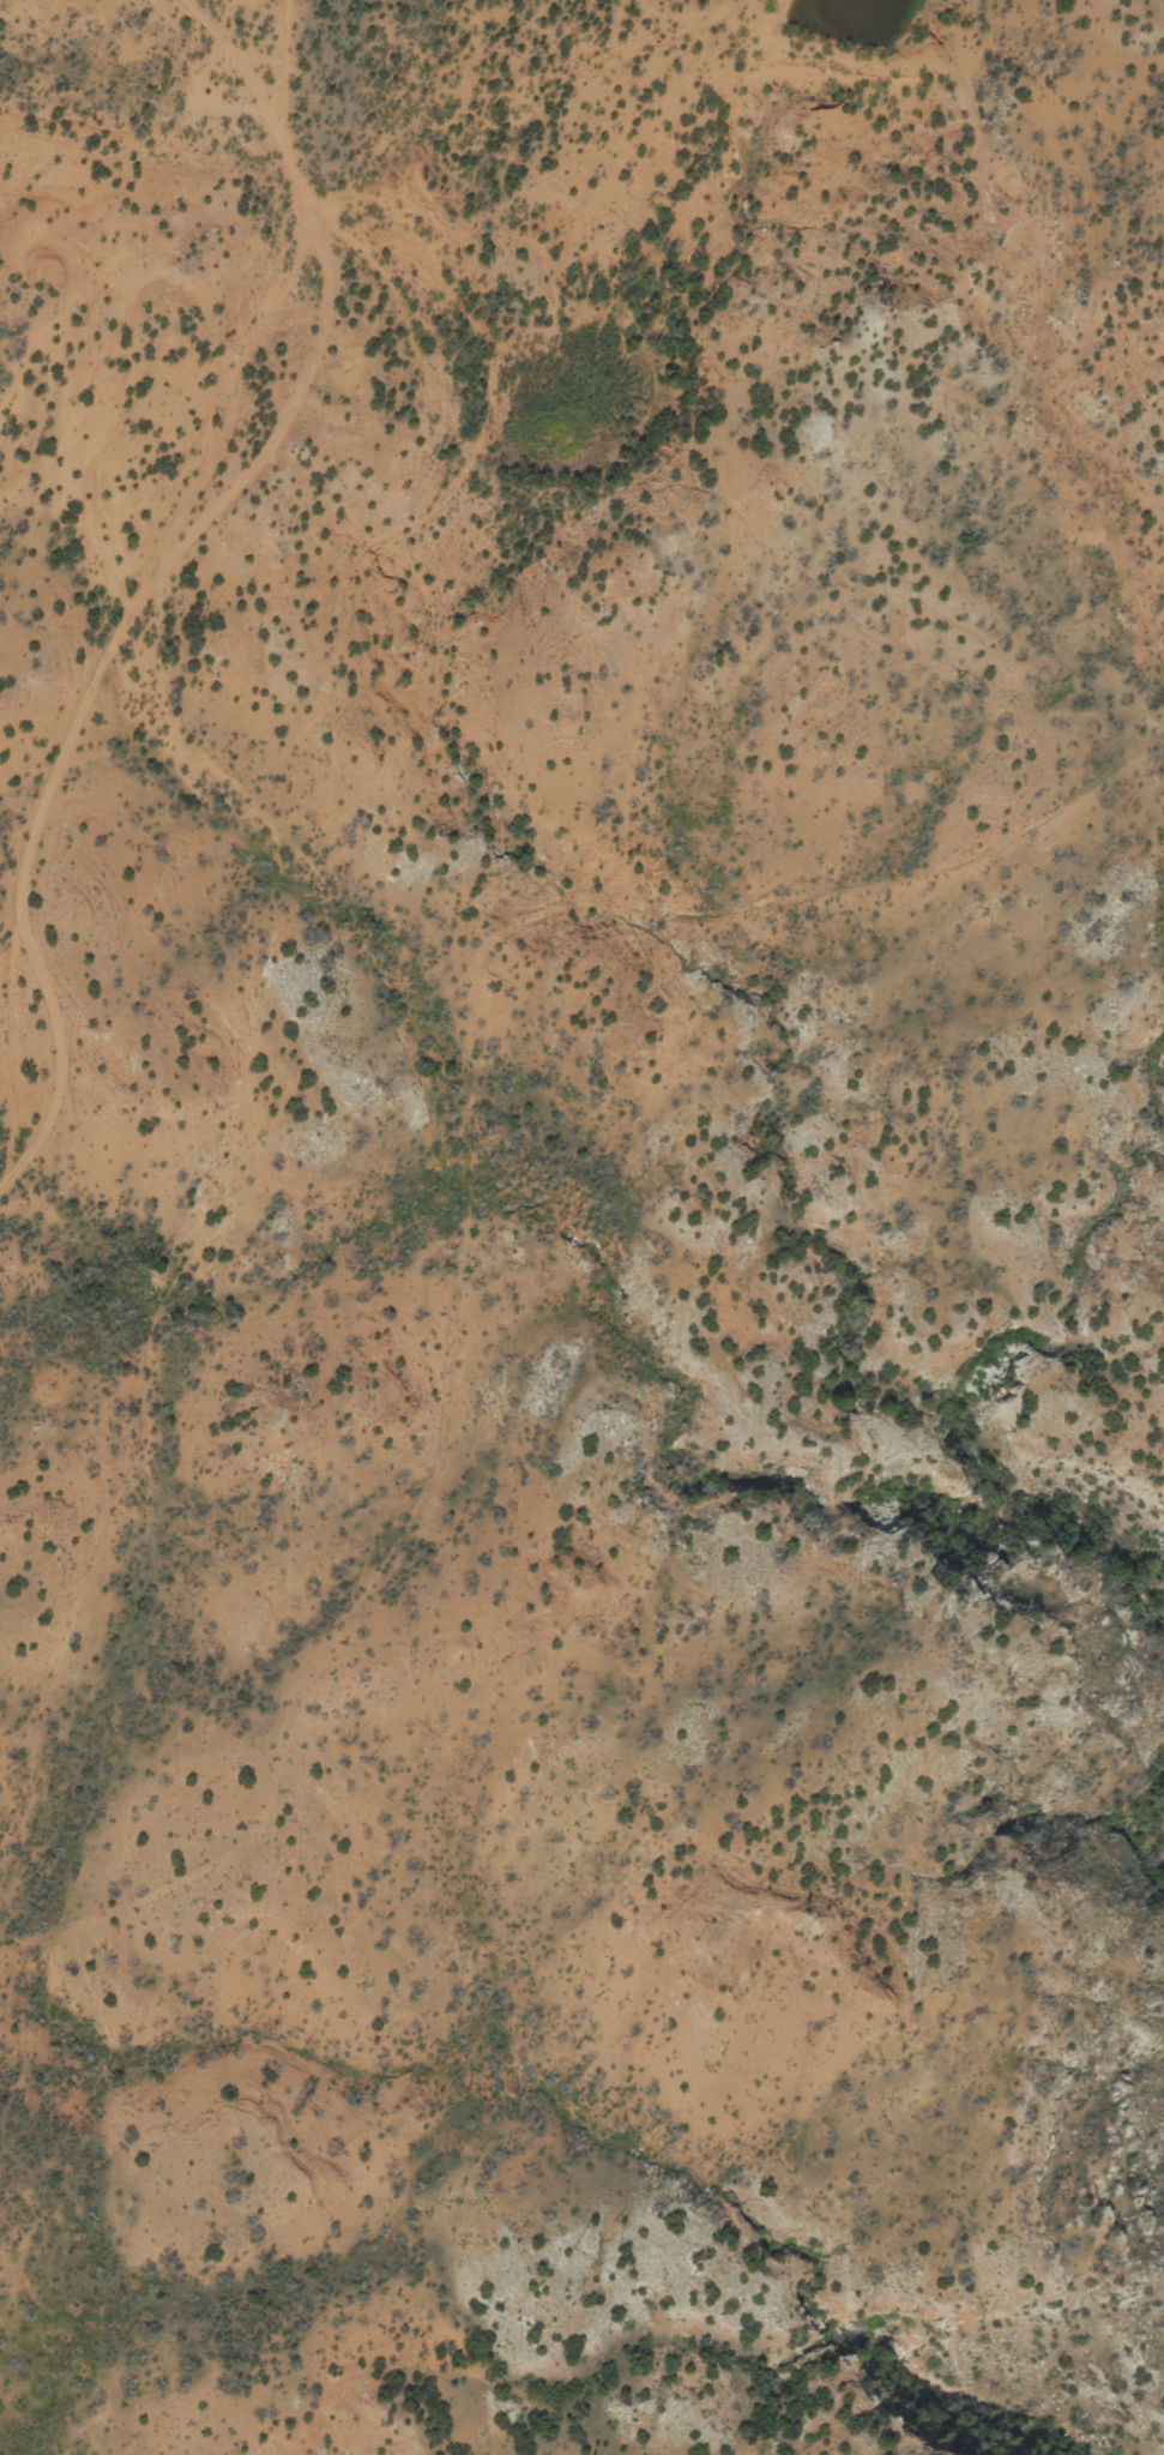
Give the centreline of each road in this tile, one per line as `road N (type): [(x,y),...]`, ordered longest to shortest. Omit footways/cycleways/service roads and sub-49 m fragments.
road 1 (residential): [(0,1087),(34,999),(241,664),(292,413),(424,338),(469,207),(571,20),(607,0)]
road 2 (track): [(0,96),(138,200),(292,413)]

